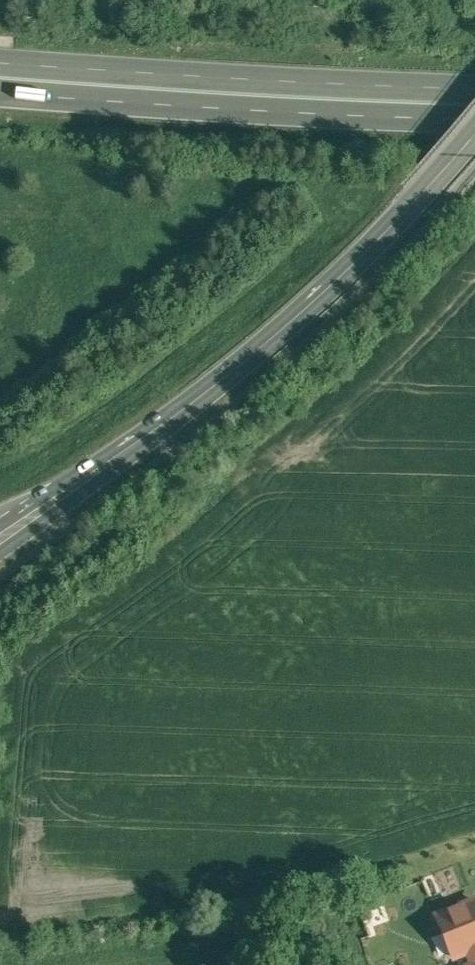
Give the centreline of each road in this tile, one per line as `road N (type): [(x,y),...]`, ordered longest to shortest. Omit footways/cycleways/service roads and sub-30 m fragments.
road 1 (secondary): [(0,539),(163,427),(279,334),(371,248),(474,127)]
road 2 (trunk): [(0,68),(474,99)]

